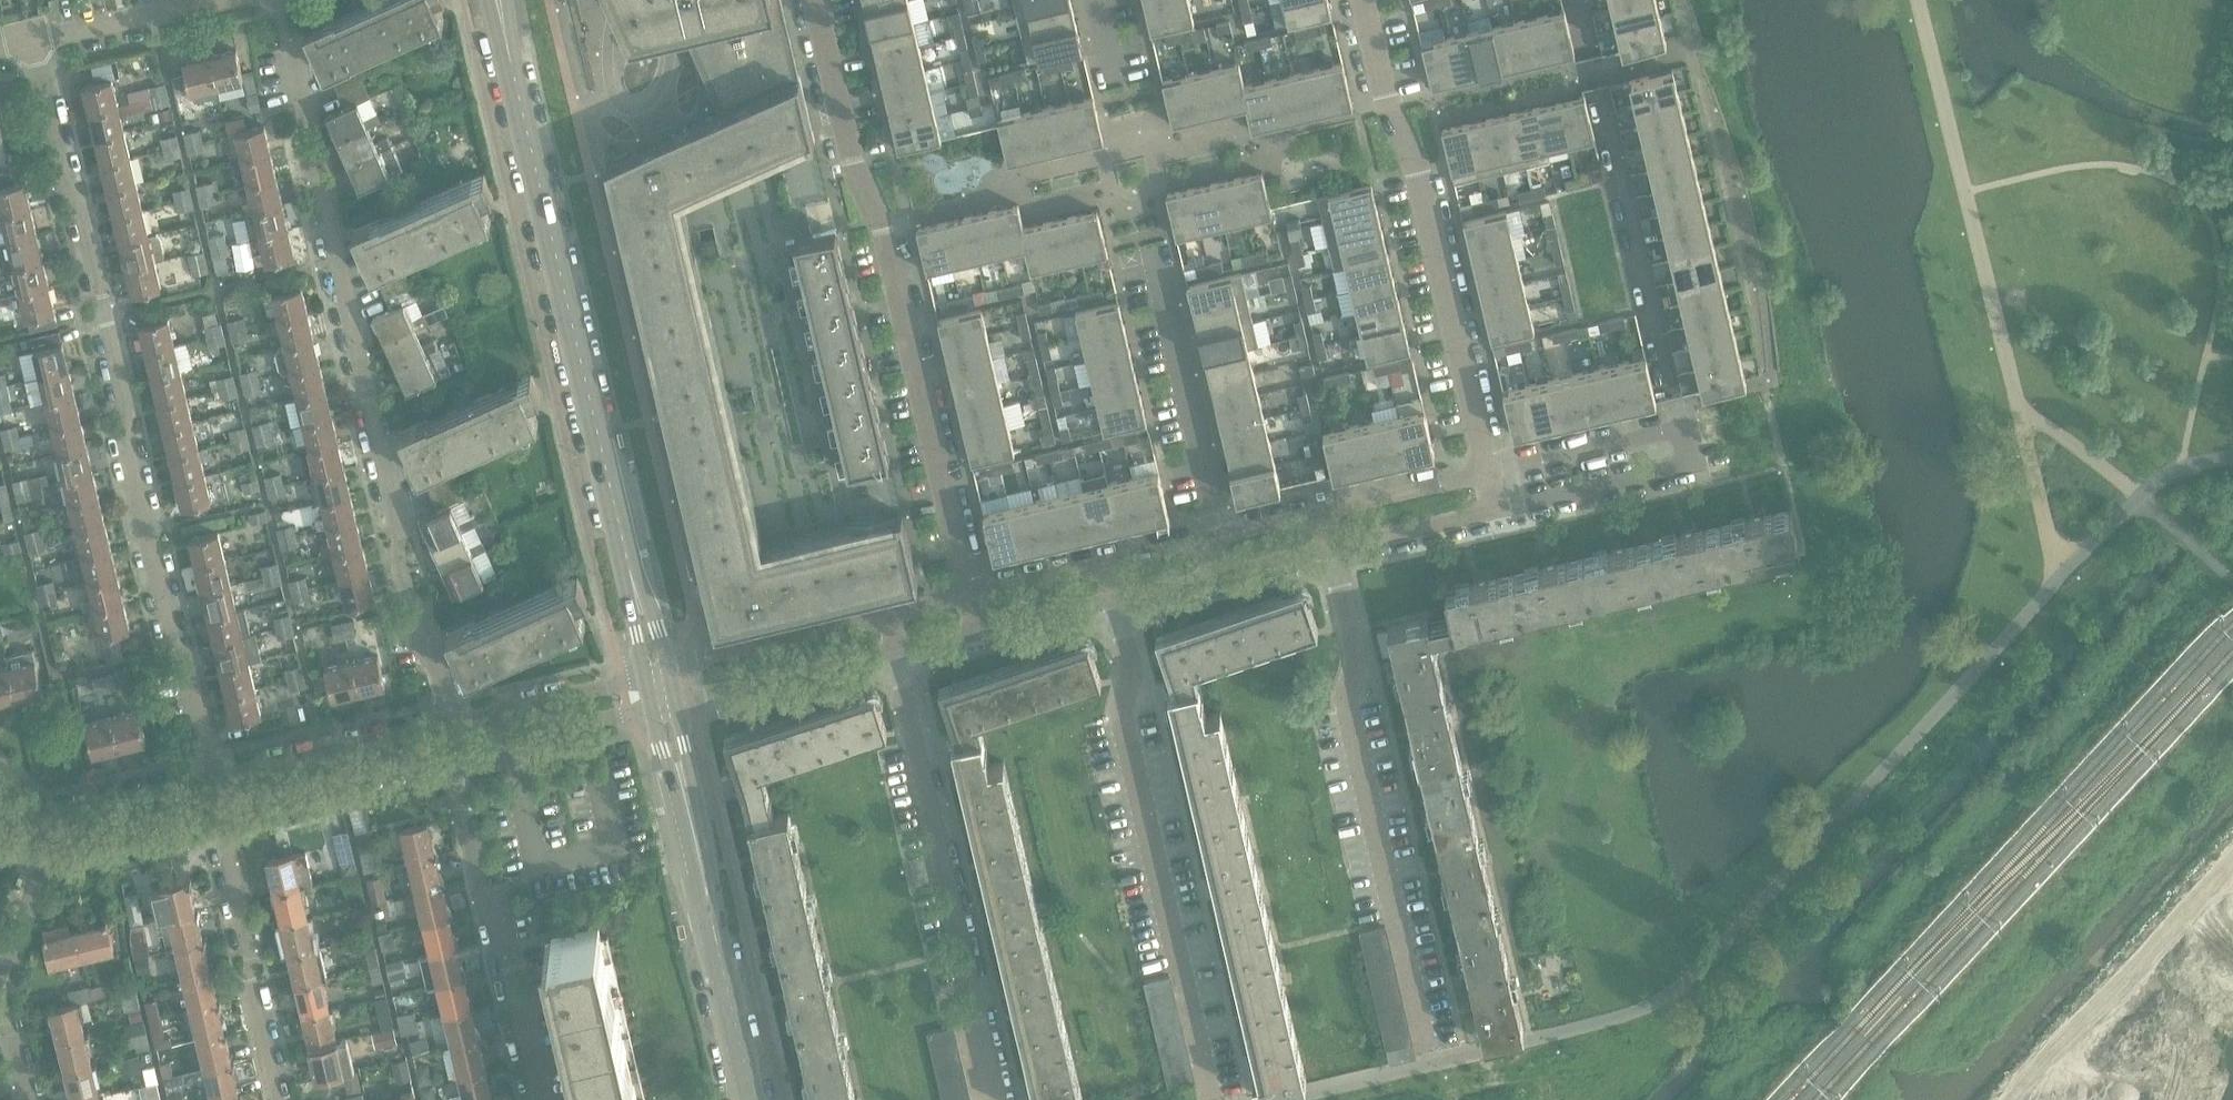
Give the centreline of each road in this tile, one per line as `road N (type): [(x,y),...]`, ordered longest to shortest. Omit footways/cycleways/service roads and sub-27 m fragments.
road 1 (residential): [(215,780),(190,664),(174,641),(126,438),(130,409),(109,316),(83,211),(66,186),(34,38)]
road 2 (residential): [(447,726),(426,620),(406,595),(397,553),(402,531),(282,0)]
road 3 (residential): [(966,597),(882,233),(852,159),(814,0)]
road 4 (tertiary): [(506,40),(630,573)]
road 5 (residential): [(1428,1054),(1345,700),(1356,661),(1333,549)]
road 6 (residential): [(1214,1099),(1120,709),(1133,671),(1117,597)]
road 7 (residential): [(1363,0),(1387,97),(1417,176),(1488,473)]
road 8 (residential): [(996,1099),(896,650)]
road 9 (residential): [(542,1099),(506,938),(480,890),(451,756)]
road 10 (residential): [(2232,878),(2035,1099)]
road 11 (residential): [(279,1099),(220,810)]
road 12 (residential): [(1222,536),(1153,251)]
road 13 (tertiary): [(654,711),(718,944)]
road 14 (tertiary): [(718,944),(678,706)]
road 15 (residential): [(447,726),(215,780)]
road 16 (residential): [(220,810),(451,756)]
road 17 (residential): [(1495,511),(1691,465),(1684,430)]
road 18 (residential): [(889,617),(669,669)]
road 19 (residential): [(678,706),(896,650)]
road 20 (residential): [(451,756),(654,711)]
road 21 (residential): [(646,679),(447,726)]
road 22 (residential): [(1684,430),(1488,473)]
road 23 (residential): [(39,843),(65,845),(220,810)]
road 24 (residential): [(34,38),(213,0)]
road 25 (residential): [(215,780),(46,817)]
road 26 (residential): [(1488,473),(1324,513)]
road 27 (residential): [(1333,549),(1495,511)]
road 28 (tertiary): [(753,1099),(718,944)]
road 29 (residential): [(973,630),(1117,597)]
road 30 (residential): [(1109,565),(966,597)]
road 31 (residential): [(4,980),(39,843)]
road 32 (residential): [(29,1099),(4,980)]

